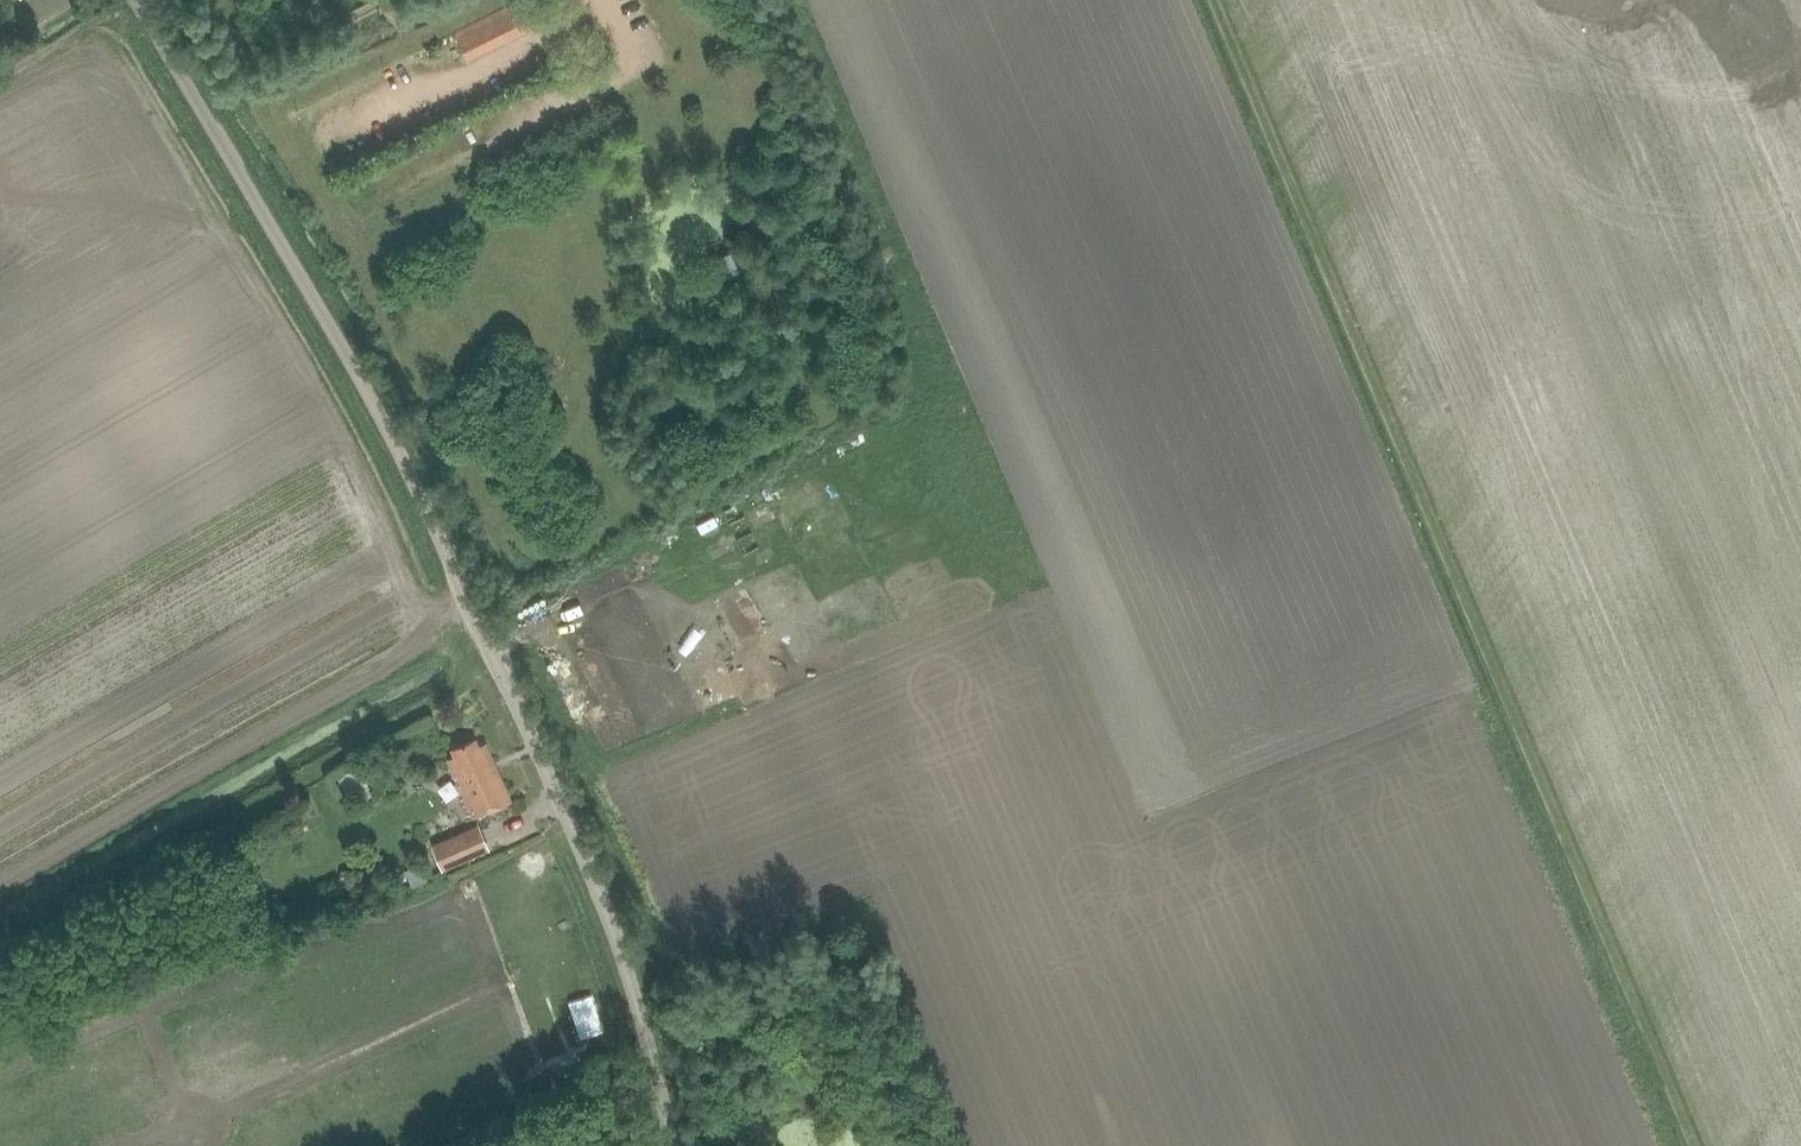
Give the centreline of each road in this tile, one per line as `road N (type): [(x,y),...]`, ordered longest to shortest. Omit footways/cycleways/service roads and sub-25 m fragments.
road 1 (unclassified): [(670,1145),(634,996),(450,566),(347,365),(137,0)]

